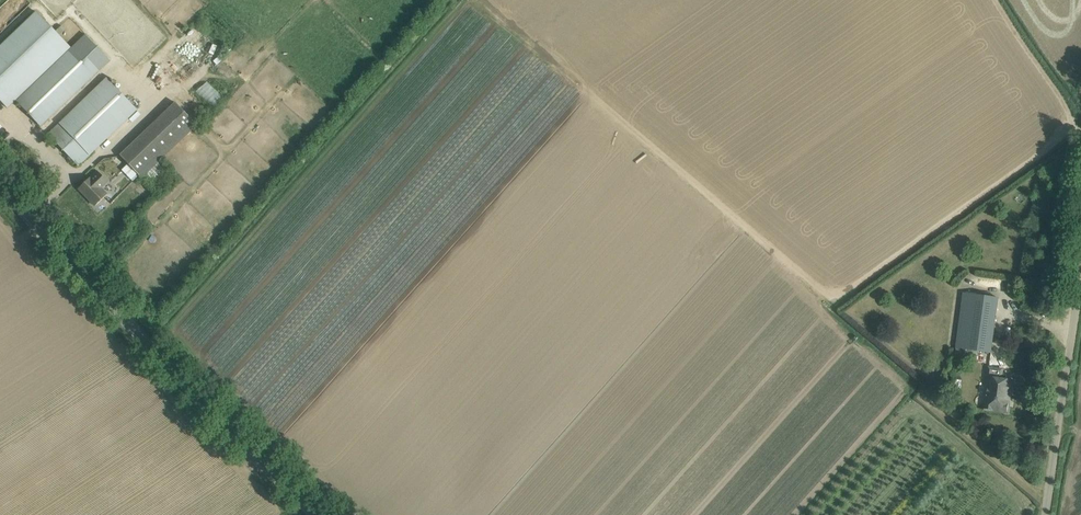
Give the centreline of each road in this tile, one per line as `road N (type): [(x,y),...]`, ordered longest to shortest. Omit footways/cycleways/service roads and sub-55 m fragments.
road 1 (tertiary): [(315,514),(0,188)]
road 2 (unclassified): [(1046,514),(1080,276)]

